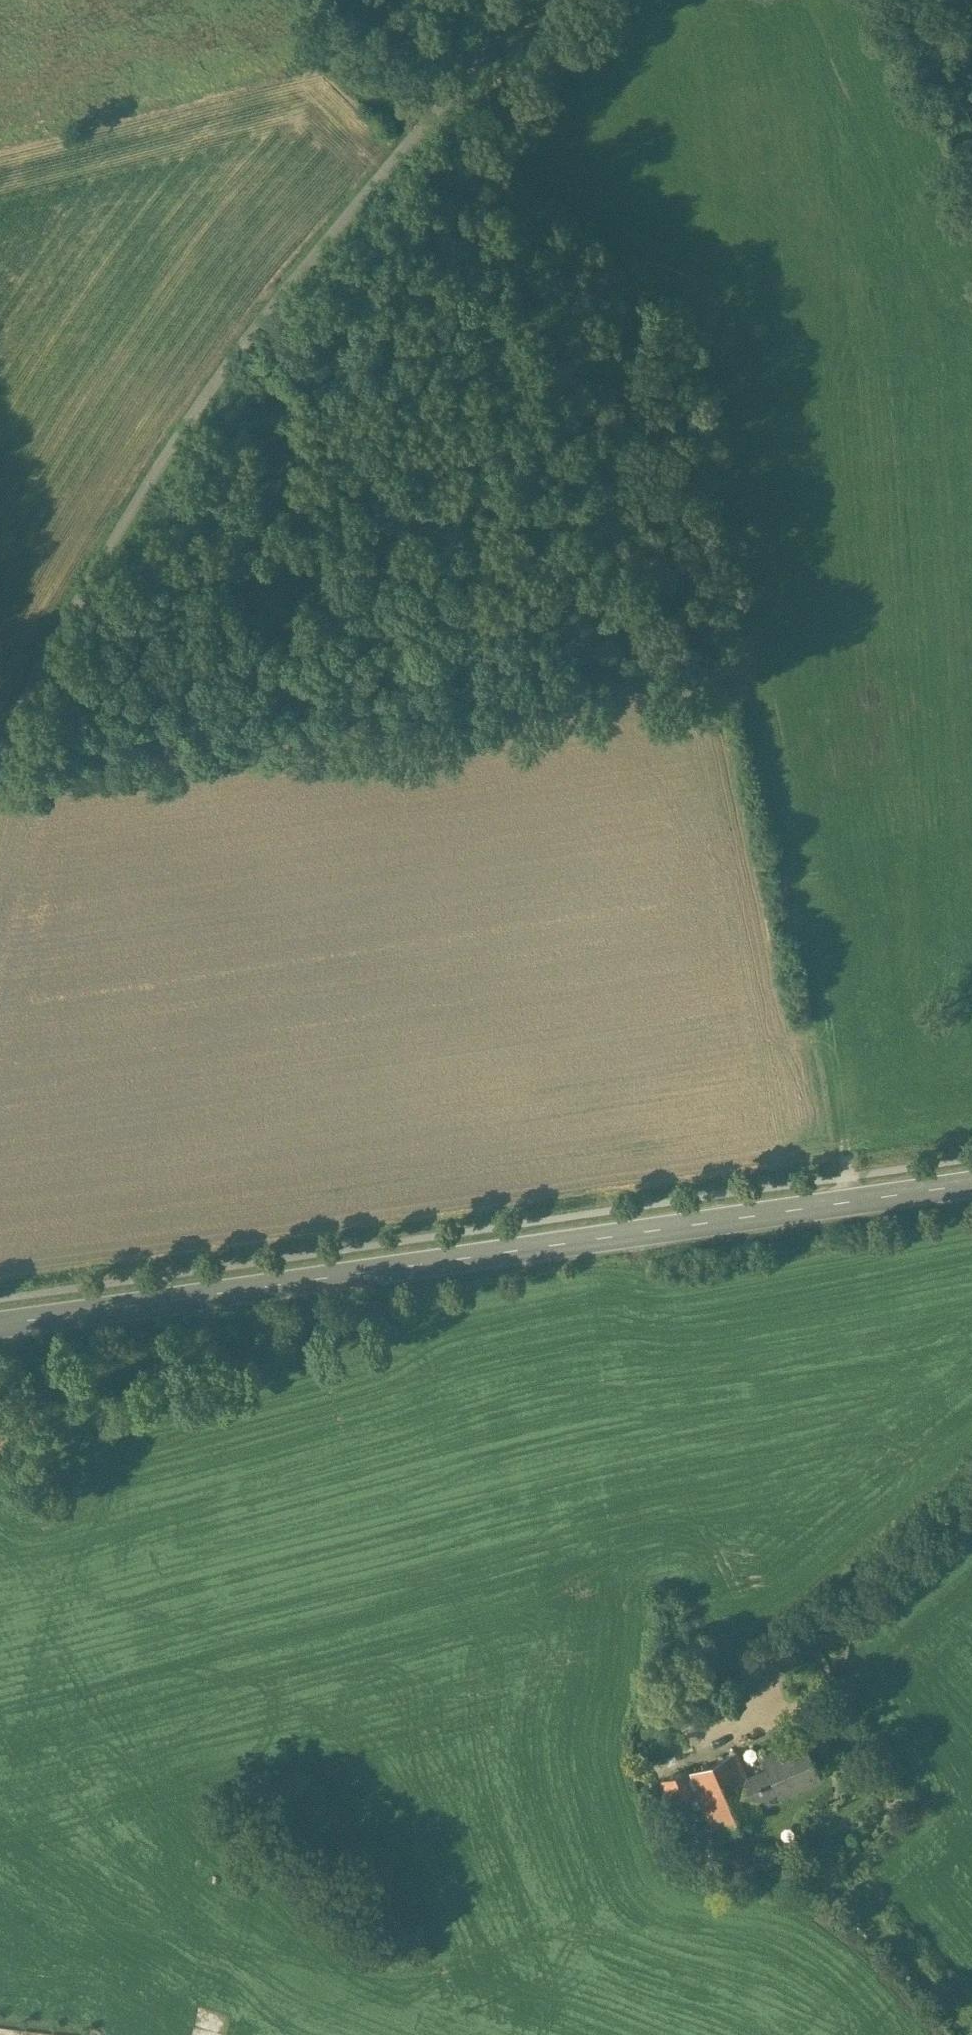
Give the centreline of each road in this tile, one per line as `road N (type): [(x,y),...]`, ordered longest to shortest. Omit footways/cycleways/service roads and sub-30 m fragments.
road 1 (secondary): [(971,1183),(0,1324)]
road 2 (unclassified): [(538,0),(444,98),(187,419),(43,667),(0,776)]

